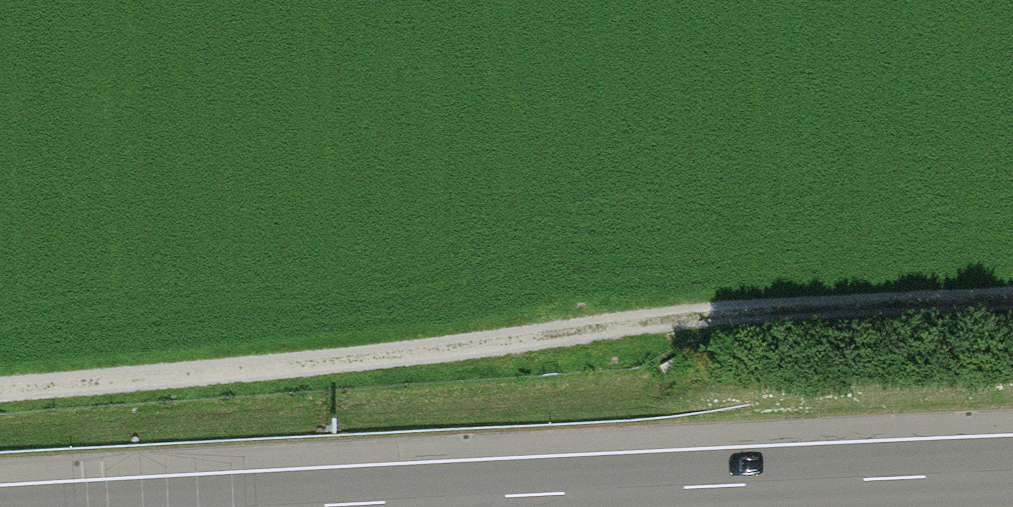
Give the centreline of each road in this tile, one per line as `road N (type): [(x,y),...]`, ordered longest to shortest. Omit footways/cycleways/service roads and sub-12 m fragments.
road 1 (track): [(0,391),(274,373),(639,328),(1012,310)]
road 2 (motorway): [(1012,474),(302,506)]

